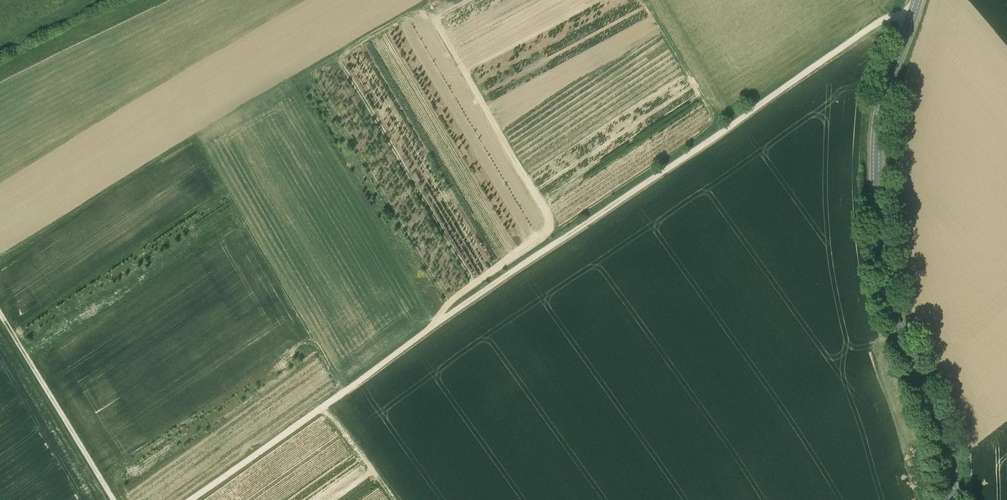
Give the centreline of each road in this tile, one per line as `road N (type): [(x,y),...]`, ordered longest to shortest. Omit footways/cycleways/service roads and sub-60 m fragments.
road 1 (track): [(189,499),(871,28),(913,14)]
road 2 (tertiary): [(953,499),(938,417),(890,296),(879,223),(881,112),(917,0)]
road 3 (track): [(0,313),(114,499)]

